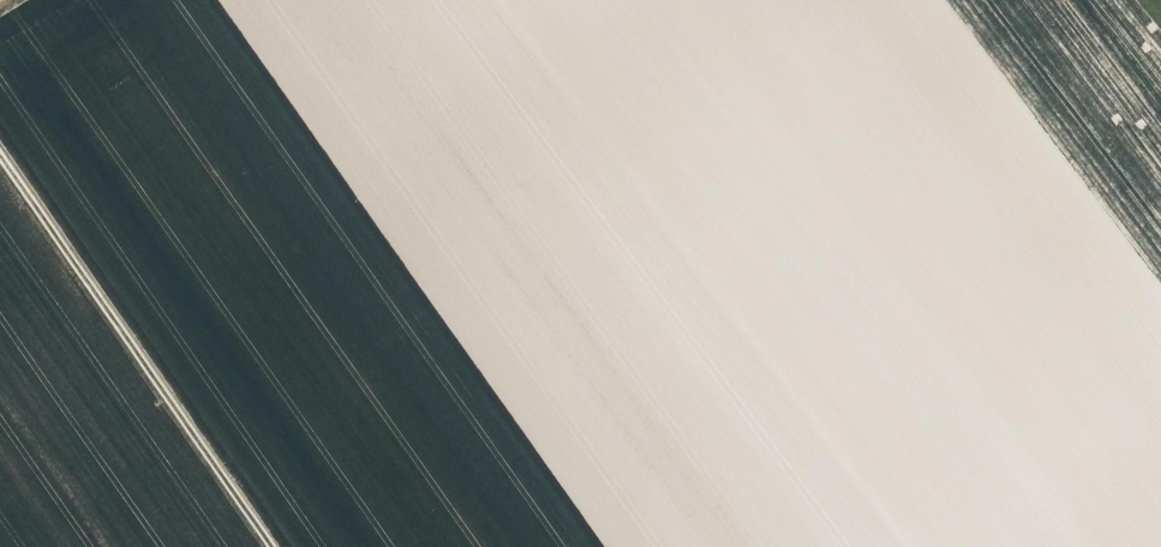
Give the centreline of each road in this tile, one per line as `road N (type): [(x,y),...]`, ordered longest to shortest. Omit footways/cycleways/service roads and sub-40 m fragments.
road 1 (track): [(275,546),(0,147)]

